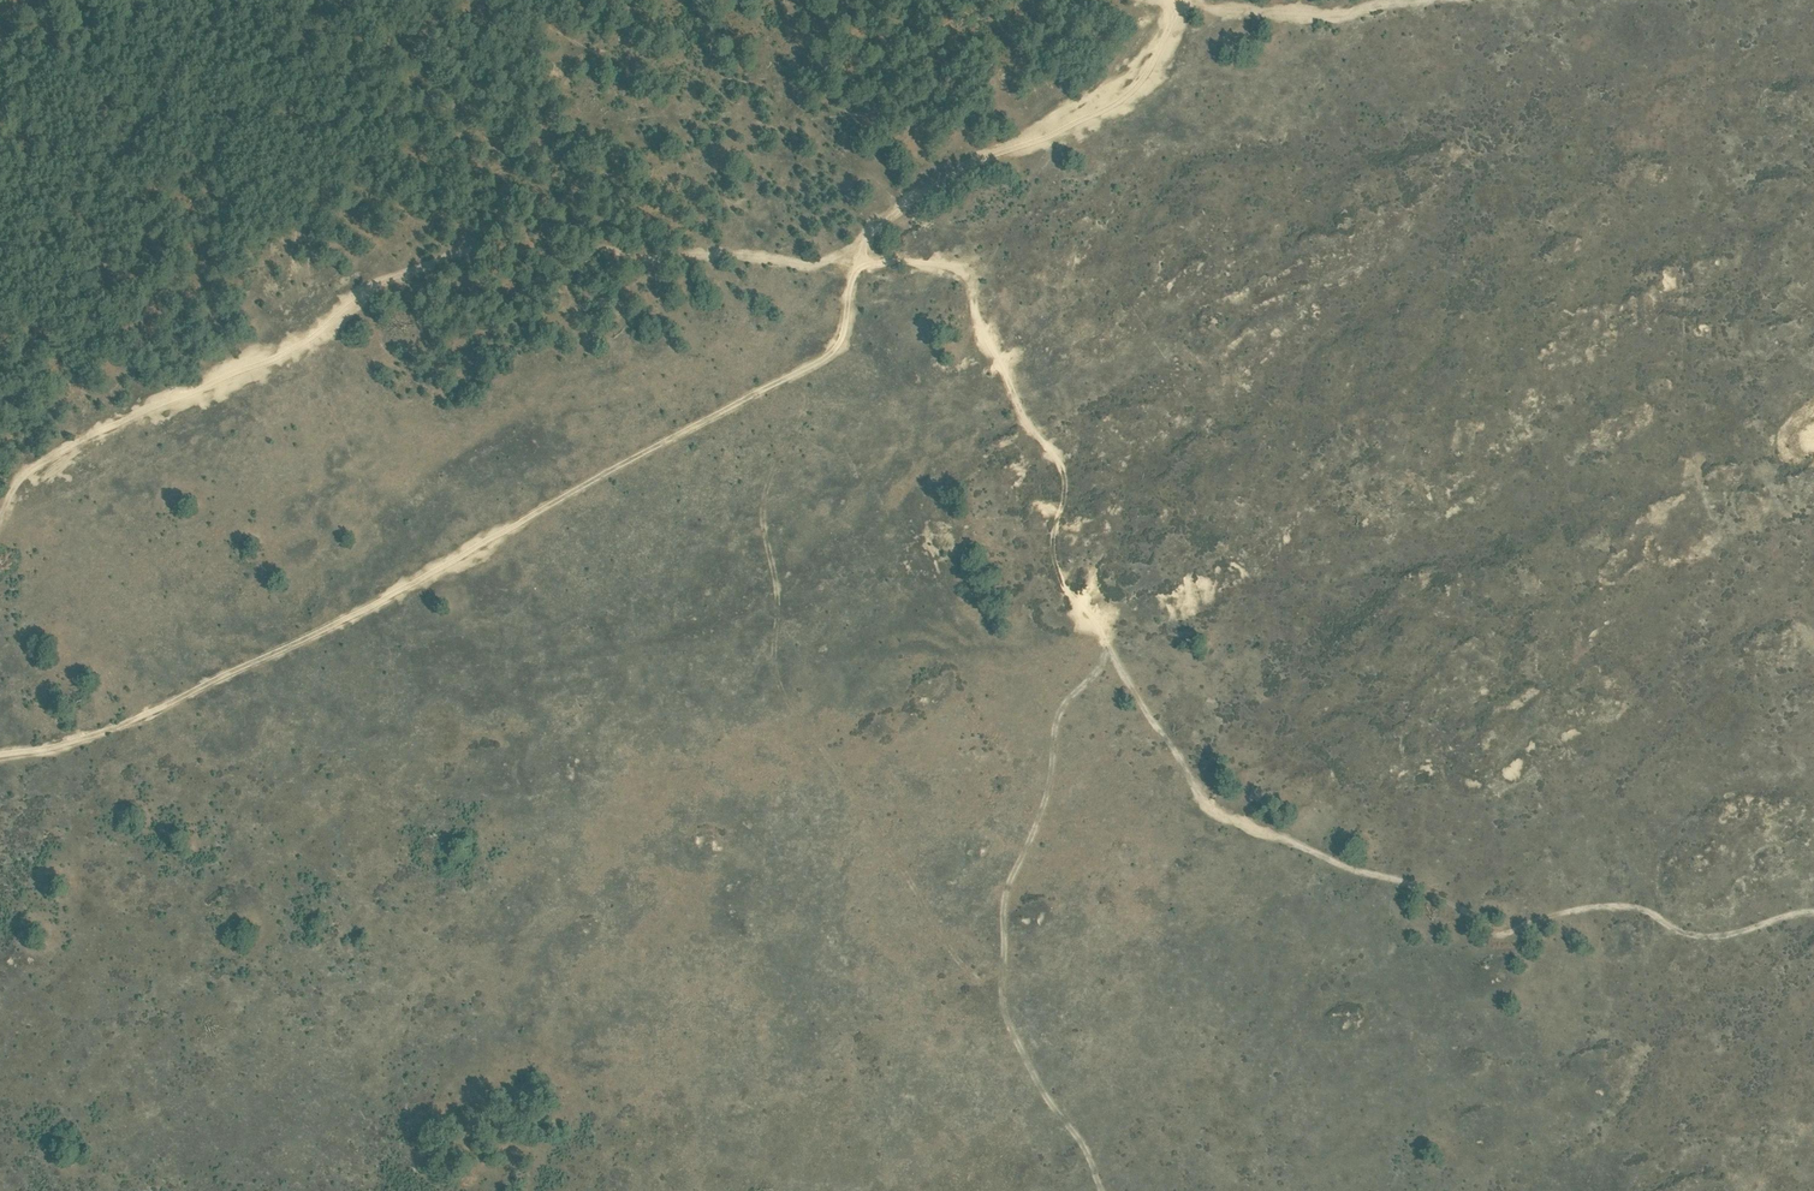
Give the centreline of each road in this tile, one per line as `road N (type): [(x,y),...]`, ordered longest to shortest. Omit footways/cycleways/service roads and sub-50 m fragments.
road 1 (track): [(0,758),(128,723),(356,615),(817,363),(847,329),(853,264),(875,222),(944,168),(1059,132),(1115,102),(1150,67),(1181,5)]
road 2 (track): [(0,506),(31,473),(89,438),(285,349),(368,290),(443,257),(495,245),(853,264)]
road 3 (track): [(1181,5),(1329,15),(1421,0)]

